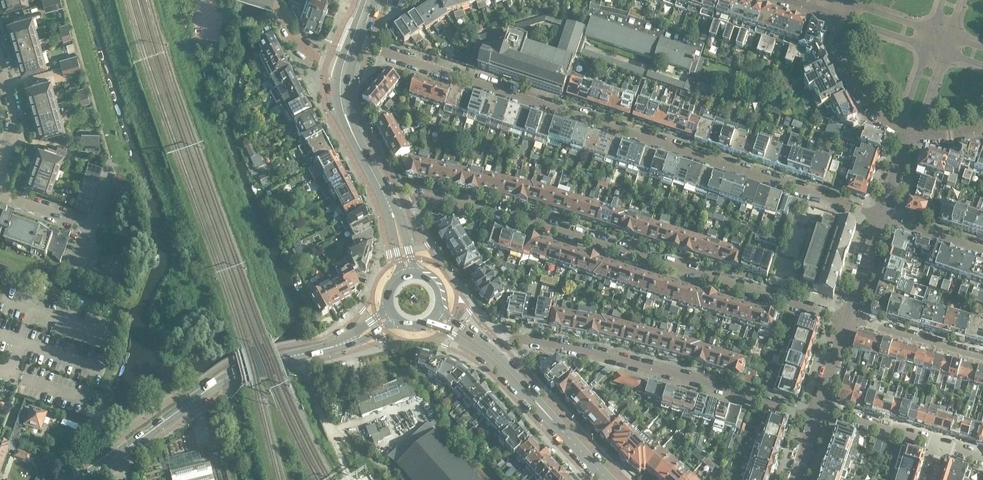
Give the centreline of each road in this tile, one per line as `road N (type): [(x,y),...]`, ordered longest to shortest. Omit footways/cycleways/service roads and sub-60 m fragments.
road 1 (residential): [(880,216),(361,43)]
road 2 (residential): [(850,314),(552,224),(450,202),(392,200)]
road 3 (primary): [(82,479),(217,384),(355,338),(392,314)]
road 4 (residential): [(814,418),(576,347),(517,337),(494,357)]
road 5 (secondary): [(339,69),(340,113),(384,204),(401,277)]
road 6 (secondary): [(392,200),(350,108),(347,87),(361,43)]
road 7 (primary): [(609,479),(494,357)]
road 8 (residential): [(79,267),(90,228),(0,188)]
road 9 (residential): [(848,21),(845,51),(859,93),(909,133)]
road 10 (residential): [(850,314),(982,355)]
road 11 (residential): [(939,449),(816,412)]

